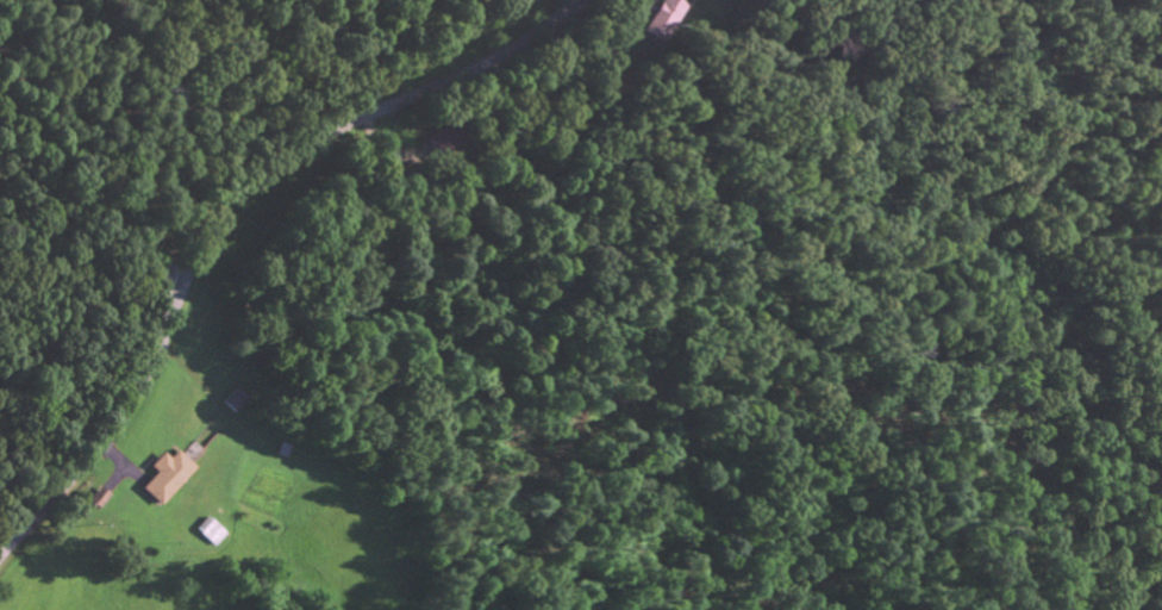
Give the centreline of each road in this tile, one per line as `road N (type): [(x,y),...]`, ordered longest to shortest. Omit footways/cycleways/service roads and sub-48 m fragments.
road 1 (residential): [(0,553),(121,411),(200,245),(245,187),(305,143),(511,50),(579,0)]

